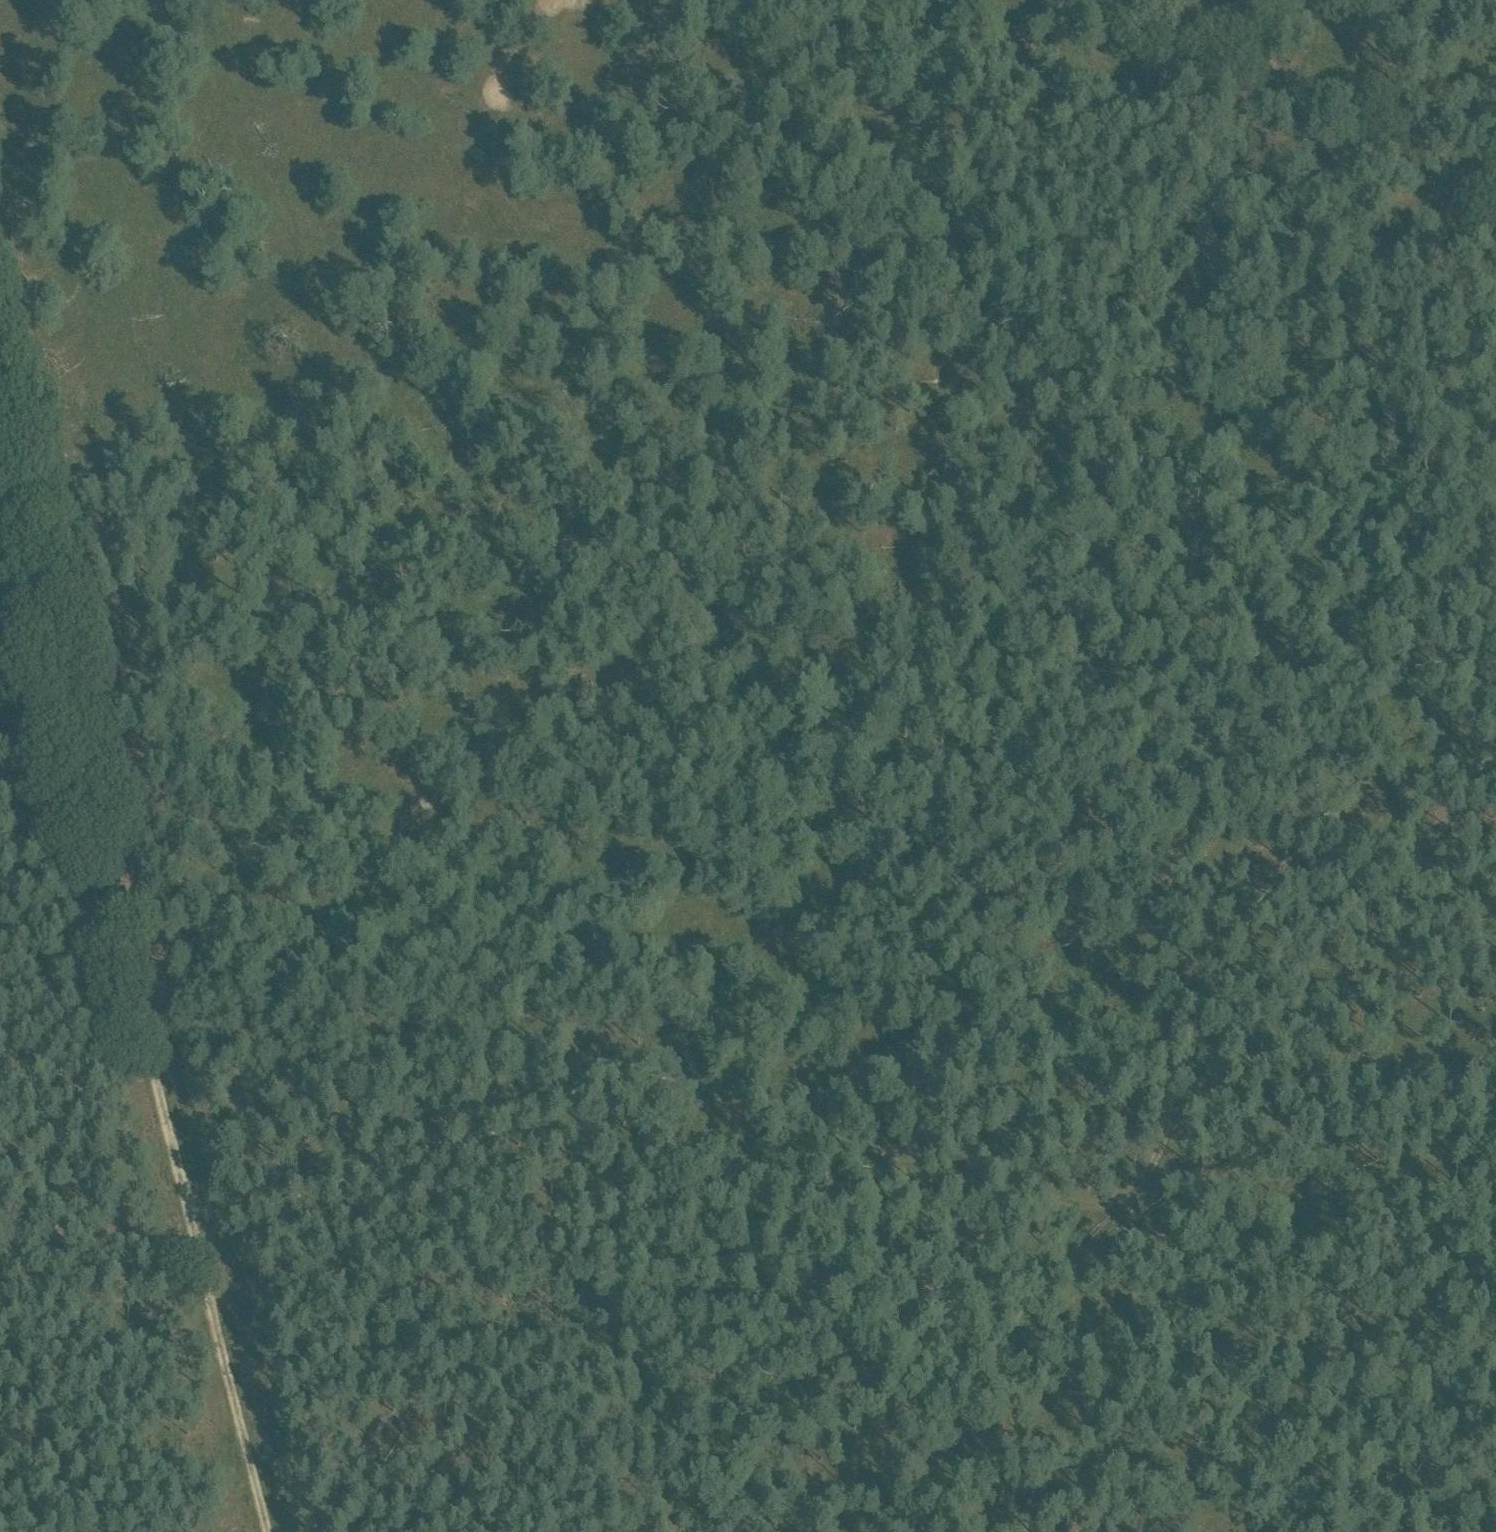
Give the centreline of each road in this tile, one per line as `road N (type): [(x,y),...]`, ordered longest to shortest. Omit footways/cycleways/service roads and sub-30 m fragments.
road 1 (track): [(266,1531),(164,1113),(0,530)]

